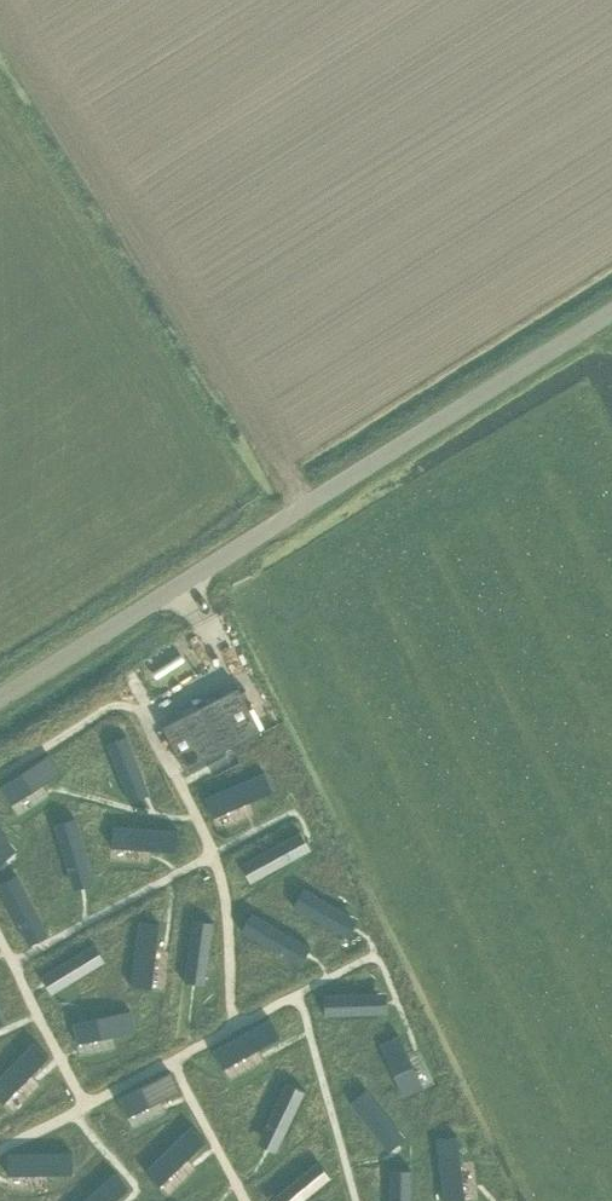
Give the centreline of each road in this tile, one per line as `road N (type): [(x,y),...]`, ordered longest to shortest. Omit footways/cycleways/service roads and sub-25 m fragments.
road 1 (unclassified): [(611,314),(0,696)]
road 2 (track): [(0,34),(272,460),(297,486),(302,508)]

